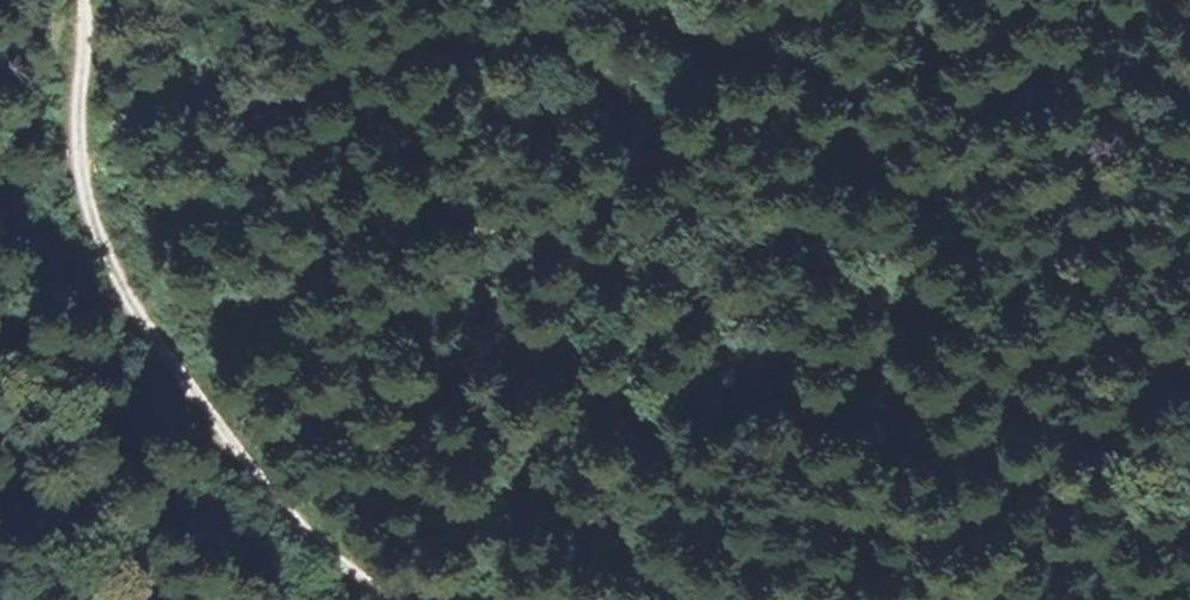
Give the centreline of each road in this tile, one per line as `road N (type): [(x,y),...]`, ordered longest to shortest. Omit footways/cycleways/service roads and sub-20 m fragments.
road 1 (track): [(83,0),(93,46),(78,173),(115,273),(231,455),(365,586),(391,599)]
road 2 (track): [(704,599),(617,501),(592,380),(656,0)]

